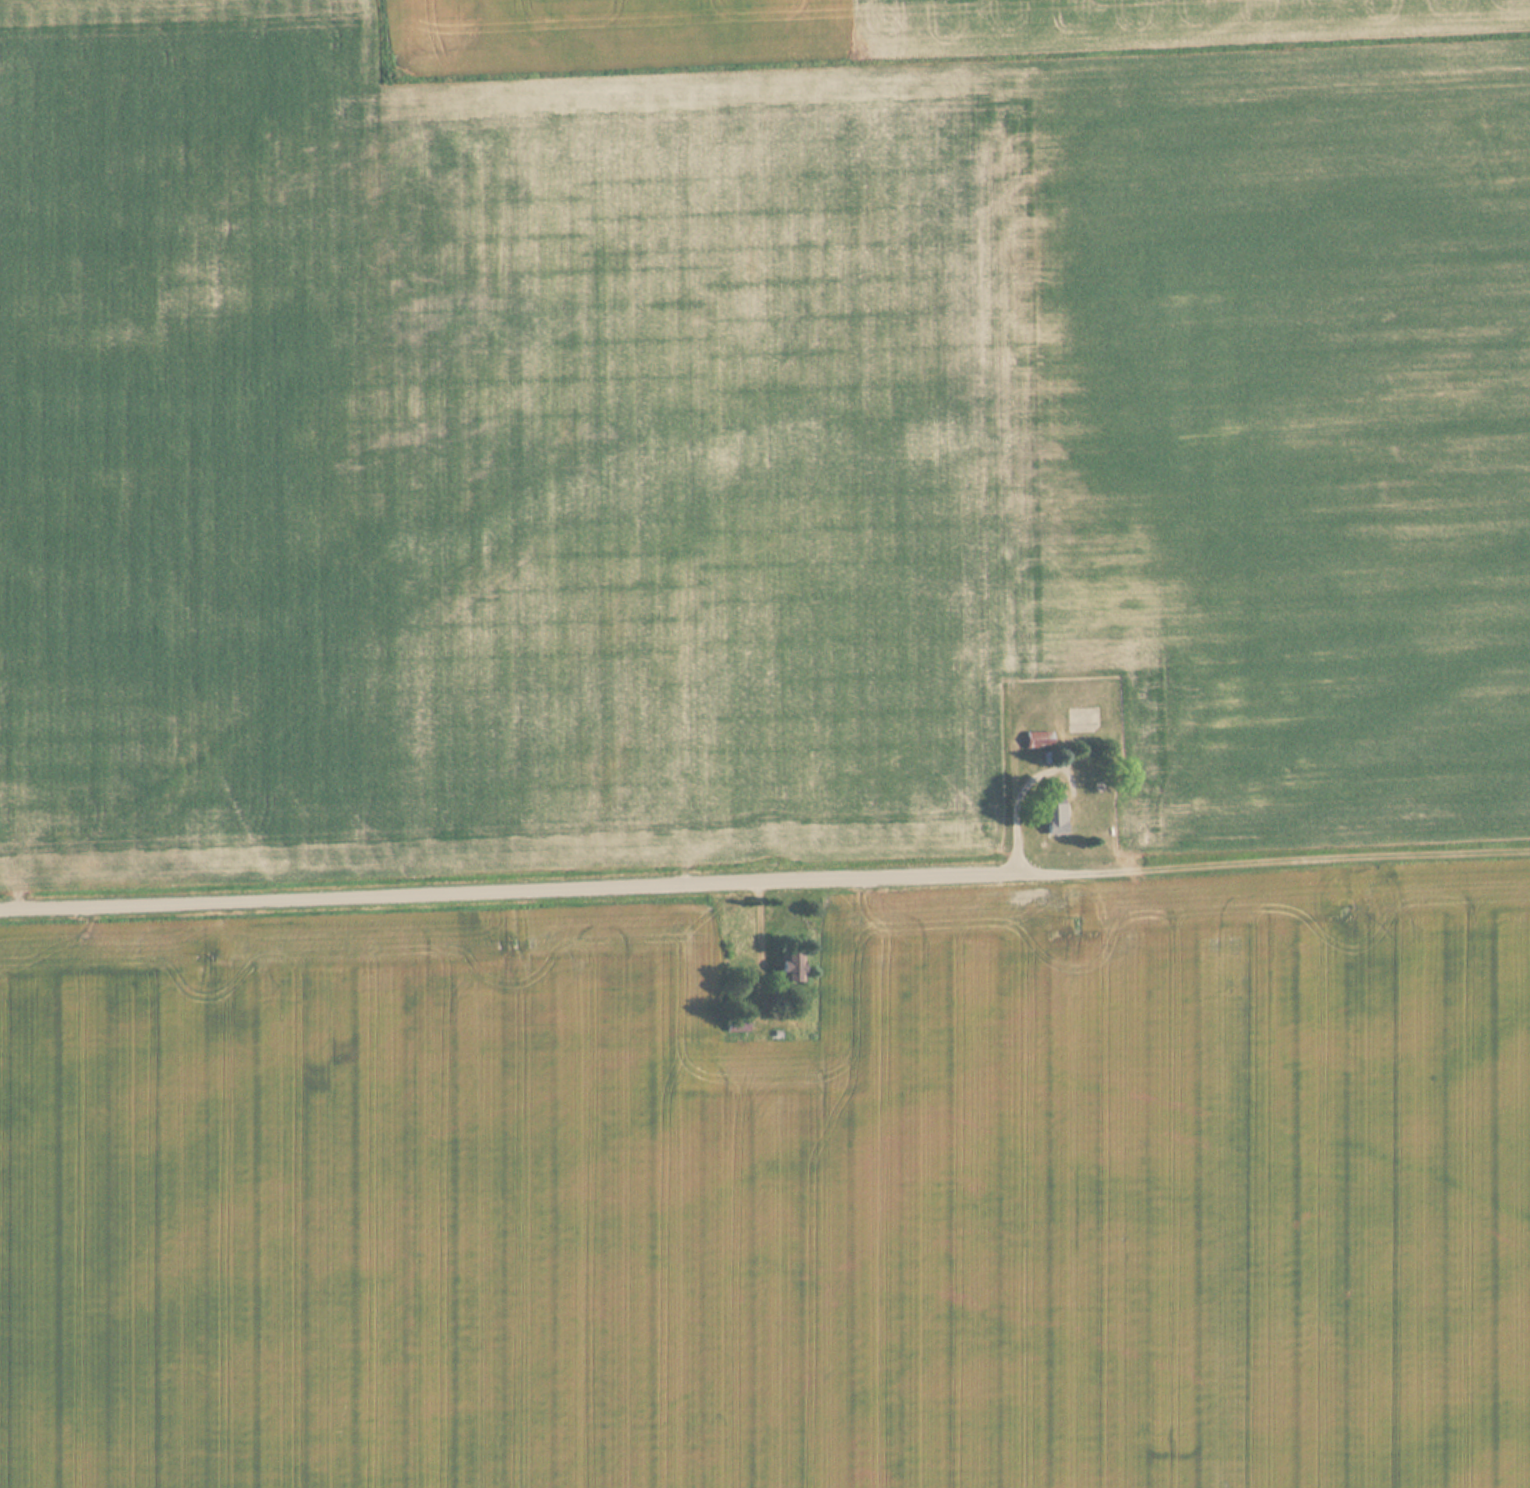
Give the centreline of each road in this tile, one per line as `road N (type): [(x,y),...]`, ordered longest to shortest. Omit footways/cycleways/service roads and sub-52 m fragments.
road 1 (residential): [(0,906),(1529,838)]

